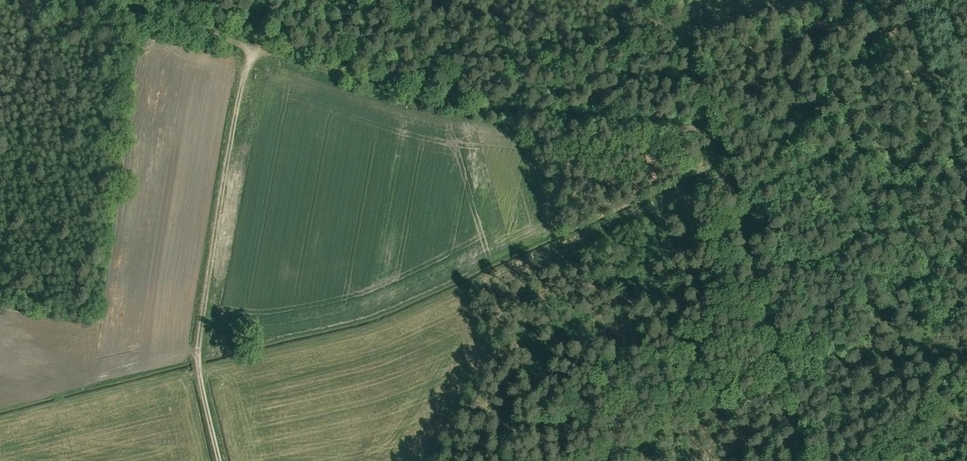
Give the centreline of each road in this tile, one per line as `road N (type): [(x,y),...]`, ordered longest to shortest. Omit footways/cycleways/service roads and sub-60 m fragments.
road 1 (track): [(261,47),(452,105),(687,128),(706,119),(686,43)]
road 2 (track): [(220,460),(198,357),(238,101),(261,47)]

